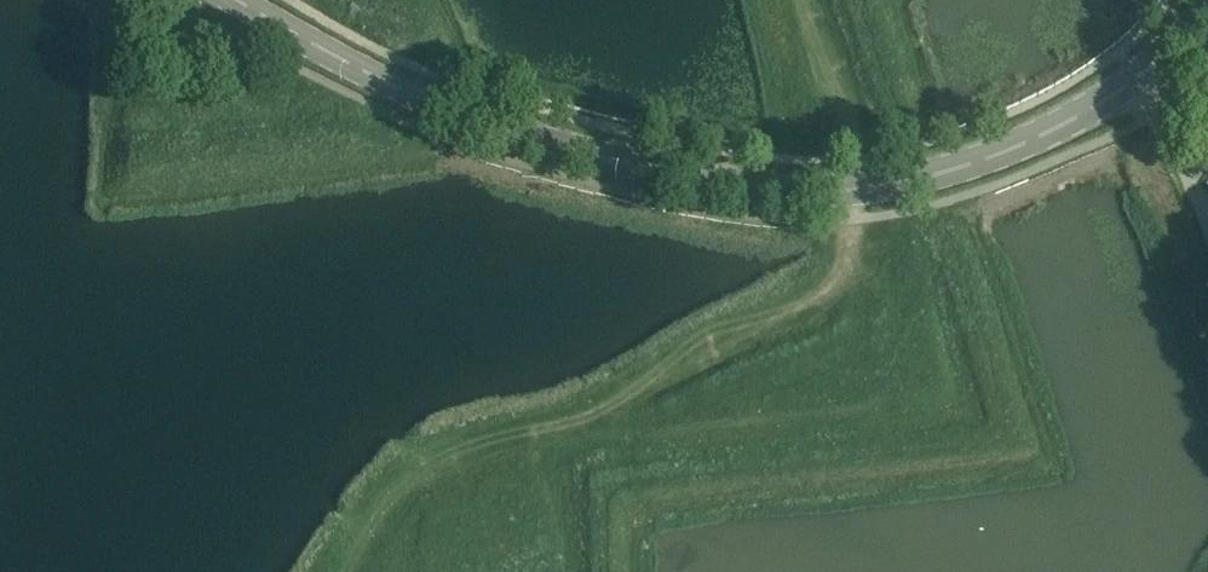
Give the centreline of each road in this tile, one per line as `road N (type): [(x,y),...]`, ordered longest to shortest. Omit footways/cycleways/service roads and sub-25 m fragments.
road 1 (track): [(357,571),(438,464),(638,393),(795,315),(836,284),(859,243),(865,188)]
road 2 (tertiary): [(658,168),(755,188),(865,188),(967,164),(1075,117),(1133,79)]
road 3 (tertiary): [(658,168),(410,93),(237,0)]
road 4 (unclassified): [(1207,222),(1133,79)]

